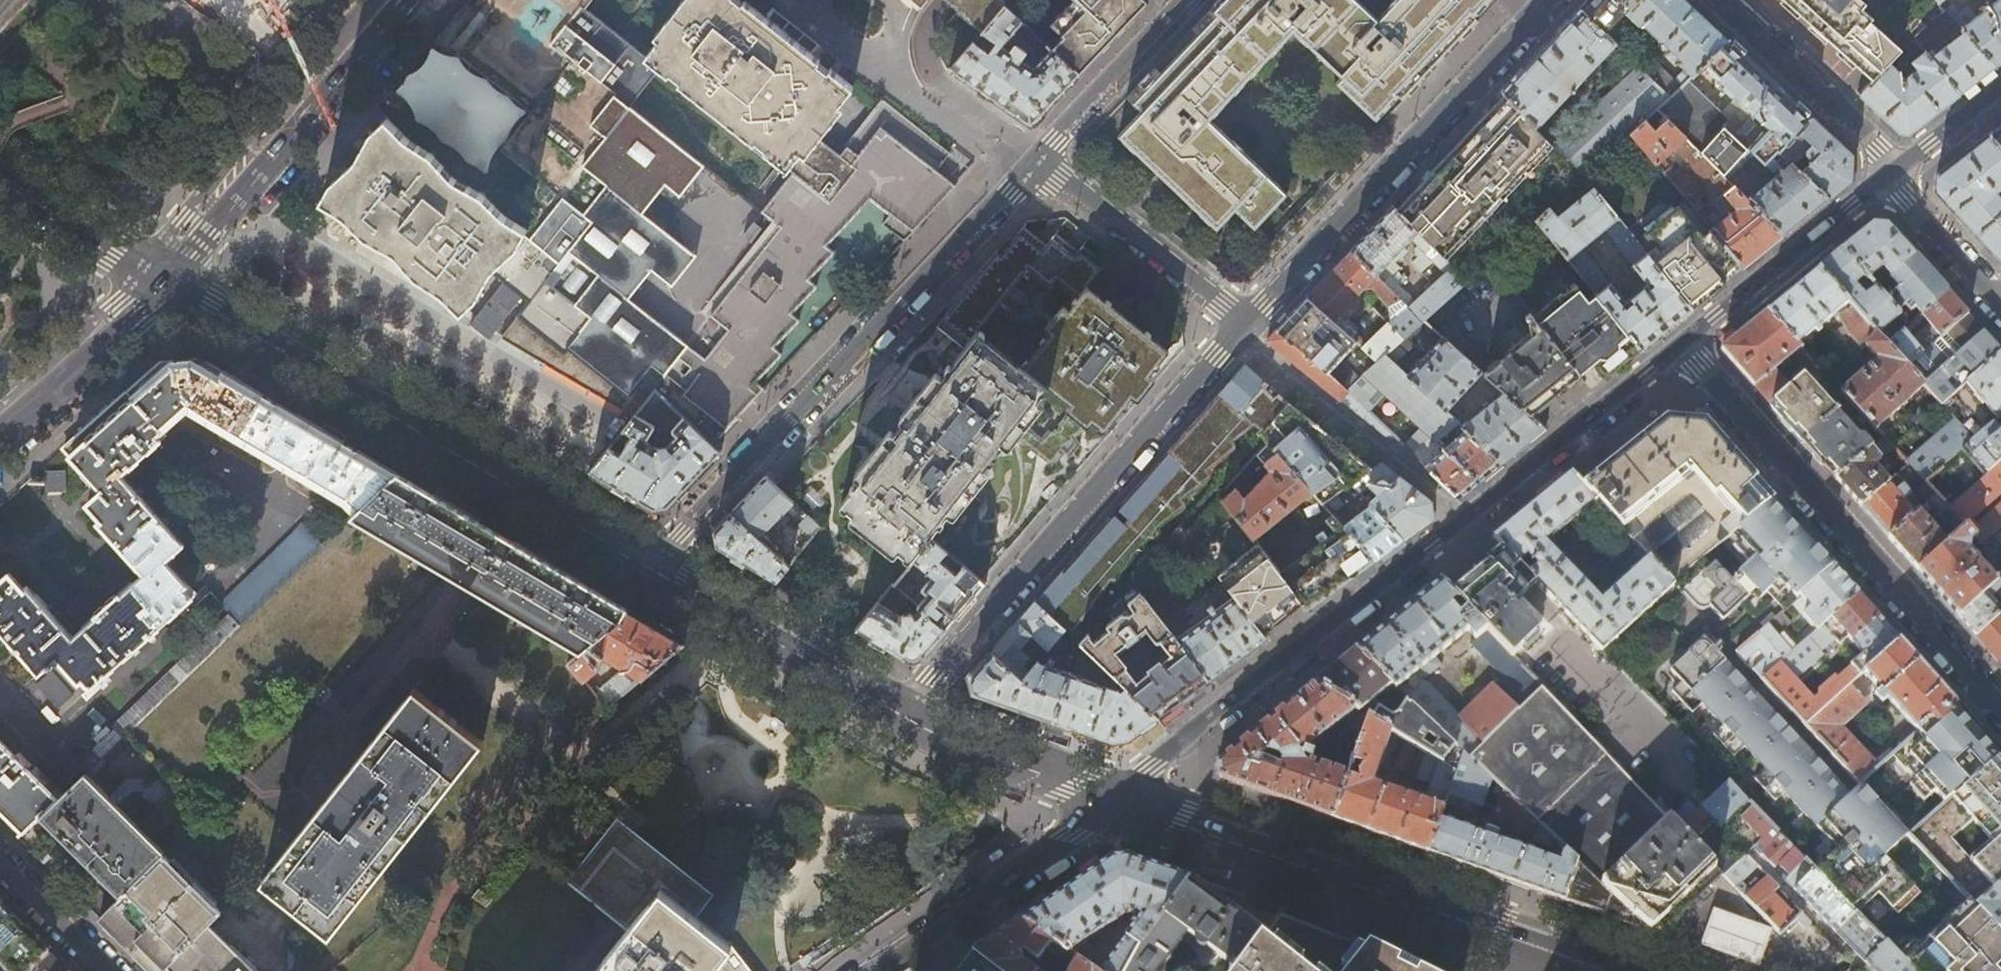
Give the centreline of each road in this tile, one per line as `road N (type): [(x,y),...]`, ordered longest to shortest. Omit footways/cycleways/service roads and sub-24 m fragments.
road 1 (tertiary): [(1118,797),(1682,345)]
road 2 (secondary): [(649,564),(168,277)]
road 3 (residential): [(1035,160),(649,564)]
road 4 (residential): [(901,711),(1247,324)]
road 5 (residential): [(1682,345),(2000,706)]
road 6 (secondary): [(1562,948),(1118,797)]
road 7 (residential): [(1247,324),(1552,0)]
road 8 (secondary): [(407,0),(168,277)]
road 9 (tertiary): [(877,970),(1118,797)]
road 10 (secondary): [(901,711),(649,564)]
road 11 (tertiary): [(1682,345),(1895,173)]
road 12 (residential): [(1035,160),(1247,324)]
road 13 (residential): [(1895,173),(1881,146),(1723,0)]
road 14 (secondary): [(1118,797),(901,711)]
road 15 (secondary): [(168,277),(0,426)]
road 16 (residential): [(1186,0),(1035,160)]
road 17 (secondary): [(168,277),(0,186)]
road 18 (residential): [(2000,303),(1906,199),(1895,173)]
road 19 (residential): [(111,970),(0,861)]
road 20 (tertiary): [(1895,173),(2000,87)]

